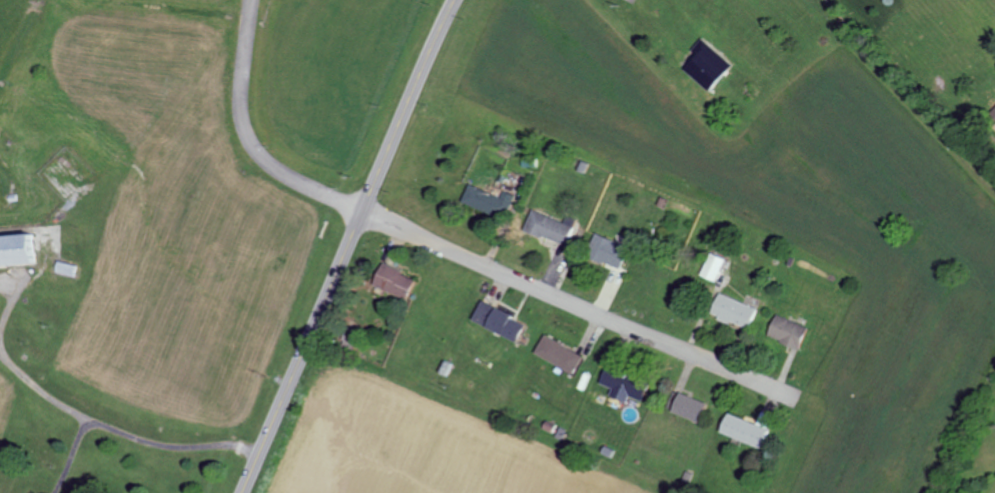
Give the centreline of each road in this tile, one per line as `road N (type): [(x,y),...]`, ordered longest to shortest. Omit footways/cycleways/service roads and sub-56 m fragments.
road 1 (primary): [(242,492),(455,0)]
road 2 (residential): [(359,219),(798,402)]
road 3 (residential): [(250,0),(236,110),(252,156),(359,219)]

